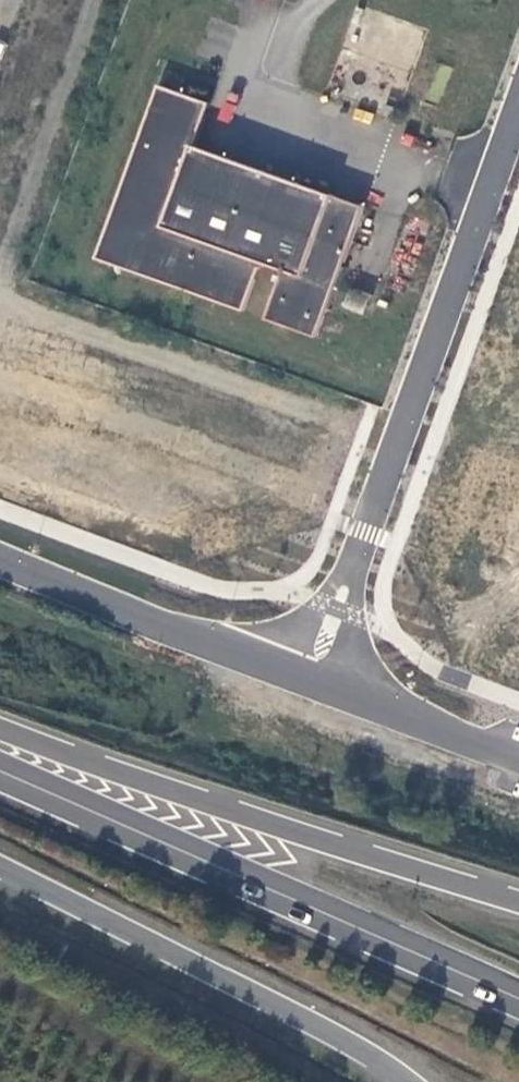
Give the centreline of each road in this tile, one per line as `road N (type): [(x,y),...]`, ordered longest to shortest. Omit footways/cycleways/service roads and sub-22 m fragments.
road 1 (unclassified): [(312,677),(518,89)]
road 2 (primary): [(0,770),(518,999)]
road 3 (primary): [(518,901),(0,728)]
road 4 (primary): [(0,869),(345,1040),(408,1081)]
road 5 (unclassified): [(312,677),(0,556)]
road 6 (unclassified): [(518,755),(312,677)]

